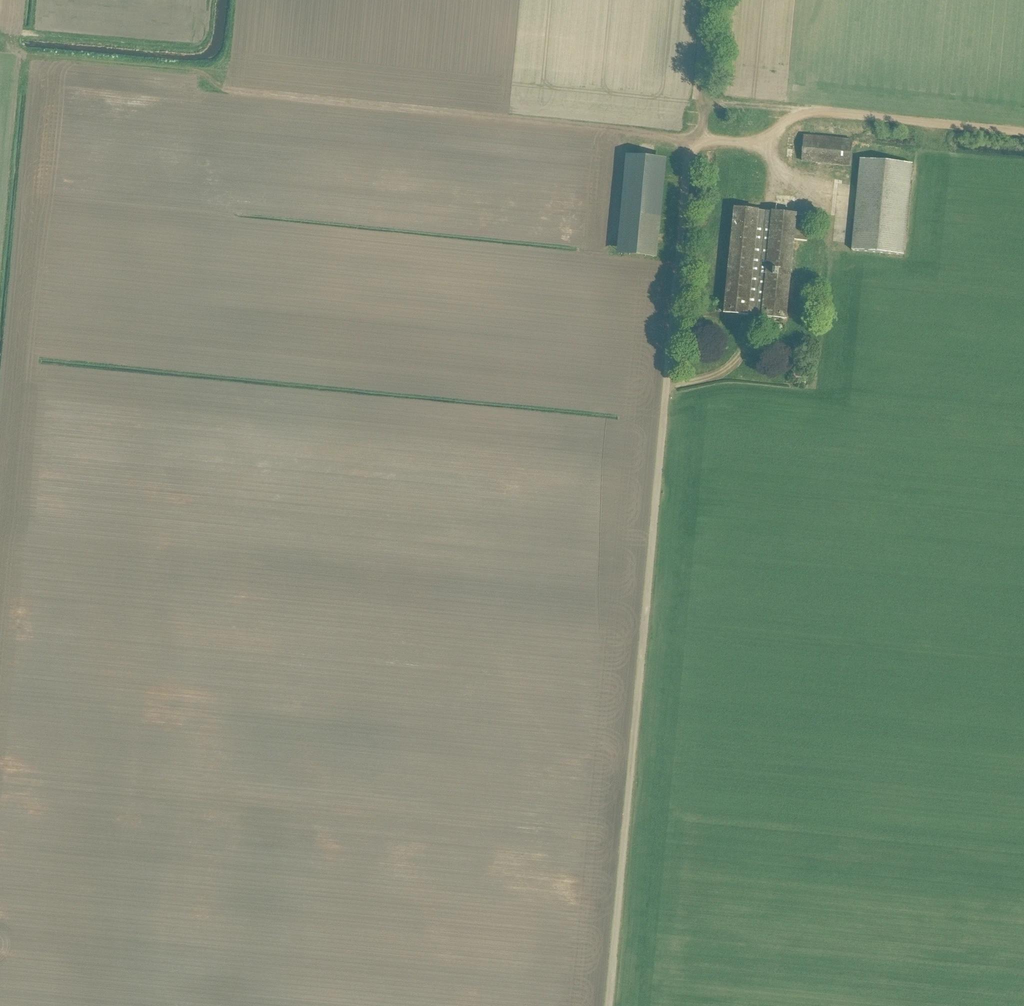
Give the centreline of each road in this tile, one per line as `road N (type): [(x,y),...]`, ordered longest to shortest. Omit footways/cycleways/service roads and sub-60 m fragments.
road 1 (track): [(610,1005),(696,96)]
road 2 (track): [(1023,131),(805,111),(755,142),(692,138)]

